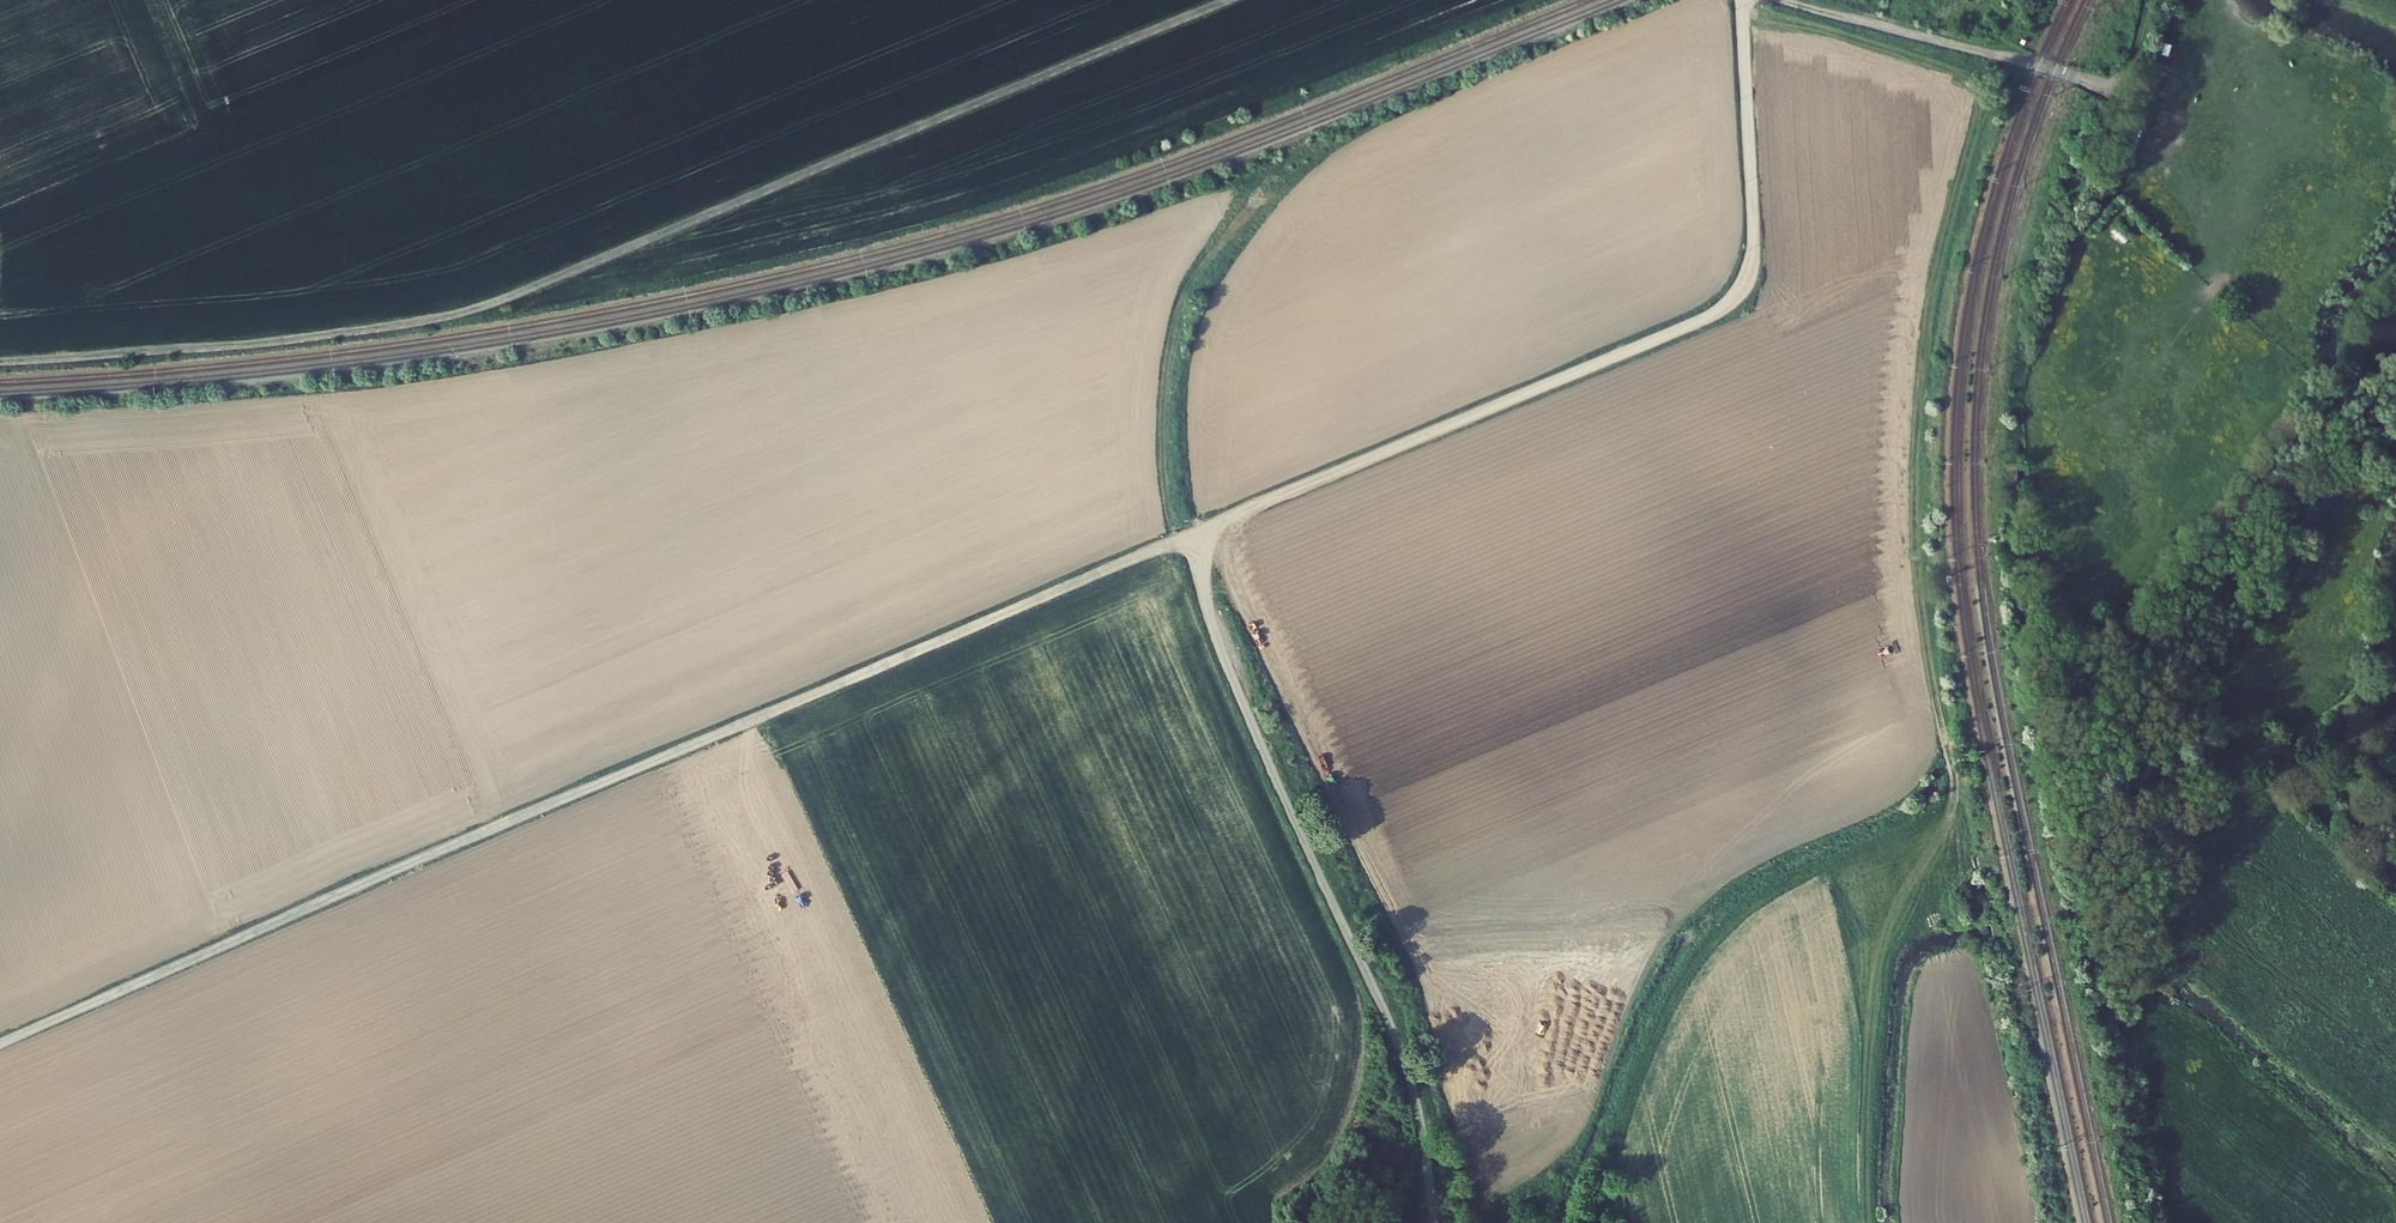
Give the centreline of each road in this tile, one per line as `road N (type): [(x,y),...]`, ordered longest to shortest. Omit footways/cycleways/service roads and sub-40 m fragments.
road 1 (track): [(1742,13),(1951,72),(1972,83),(1978,101),(1934,285),(1914,430),(1916,595),(1954,798),(1940,844),(1888,925),(1875,974),(1865,1097),(1866,1222)]
road 2 (track): [(0,1043),(1203,530)]
road 3 (track): [(0,361),(250,345),(471,310),(1227,0)]
road 4 (track): [(2148,0),(2126,72),(2109,83),(2084,80)]

